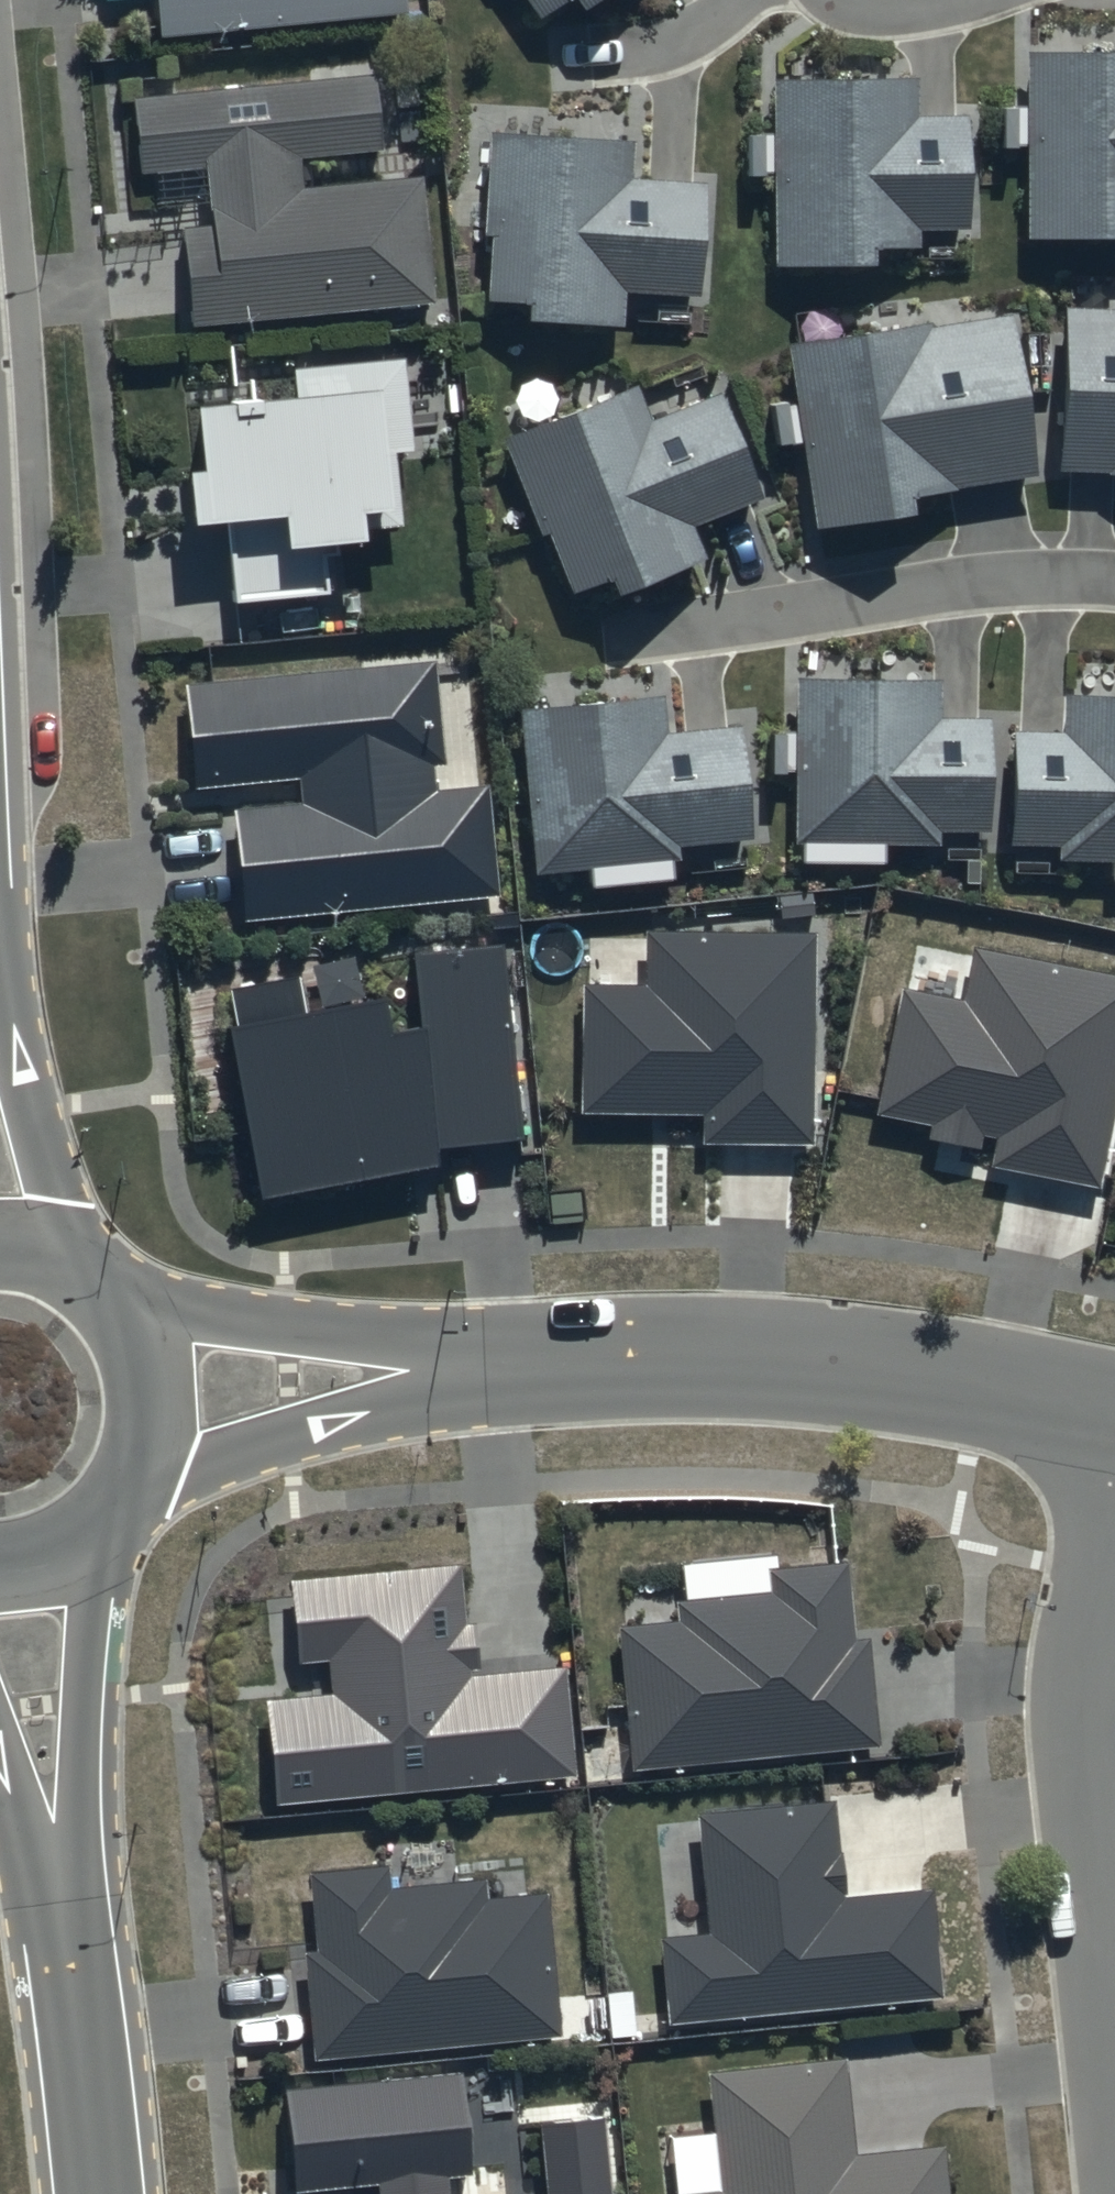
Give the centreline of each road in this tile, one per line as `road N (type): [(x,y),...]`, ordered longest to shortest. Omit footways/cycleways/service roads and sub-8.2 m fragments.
road 1 (residential): [(1114,1422),(775,1360),(505,1365)]
road 2 (residential): [(1114,1499),(1081,1651),(1082,1750),(1114,2081)]
road 3 (residential): [(1114,583),(971,584),(623,635)]
road 4 (residential): [(505,1365),(439,1403),(133,1481)]
road 5 (residential): [(127,1311),(423,1342),(505,1365)]
road 6 (tertiary): [(88,1533),(80,1786),(62,1901)]
road 7 (tertiary): [(62,1901),(97,2193)]
road 8 (tertiary): [(0,984),(70,1257)]
road 9 (tertiary): [(127,1311),(154,1395),(133,1481)]
road 10 (tertiary): [(62,1901),(0,1771)]
road 11 (residential): [(967,0),(870,13),(831,0)]

